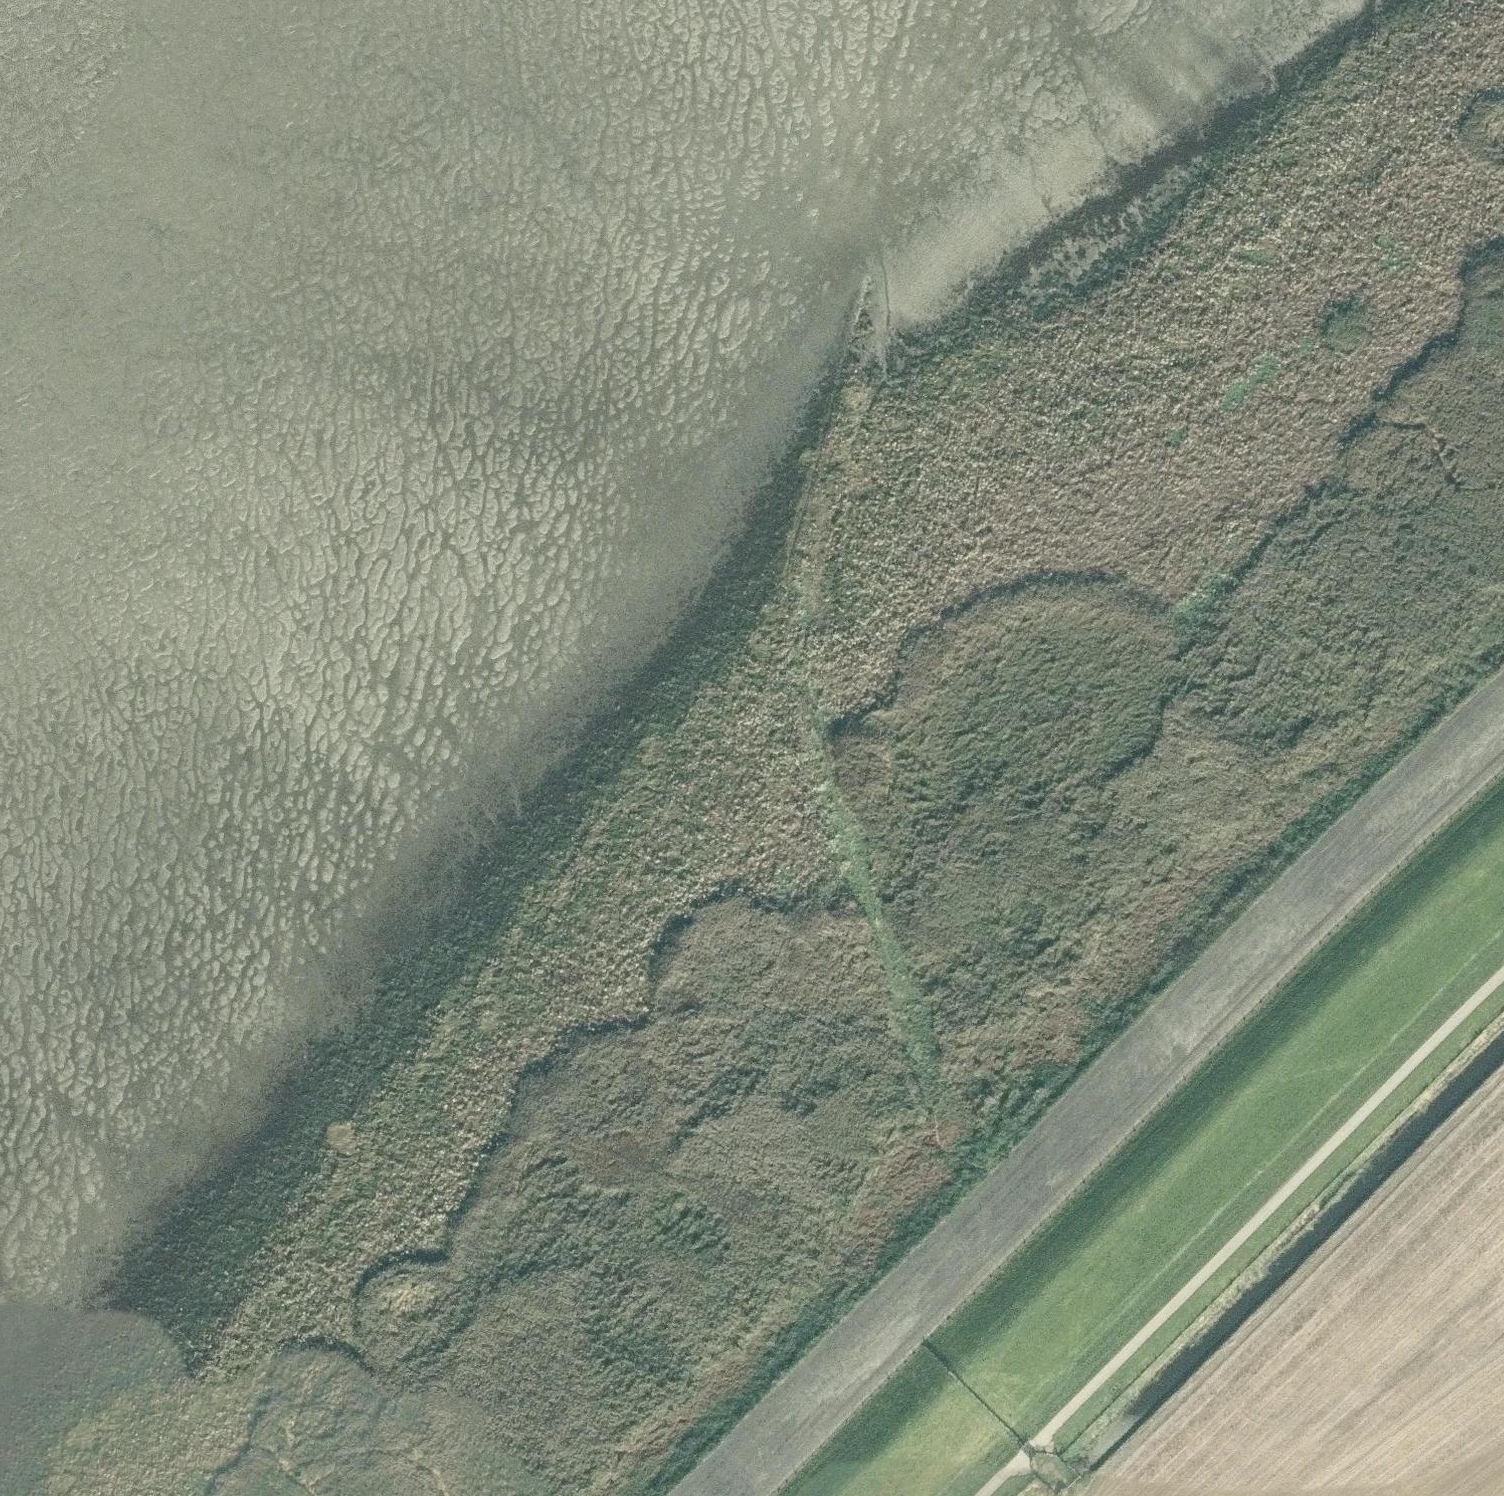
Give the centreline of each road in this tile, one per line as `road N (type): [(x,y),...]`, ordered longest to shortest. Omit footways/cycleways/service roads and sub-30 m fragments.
road 1 (unclassified): [(984,1495),(1503,974)]

